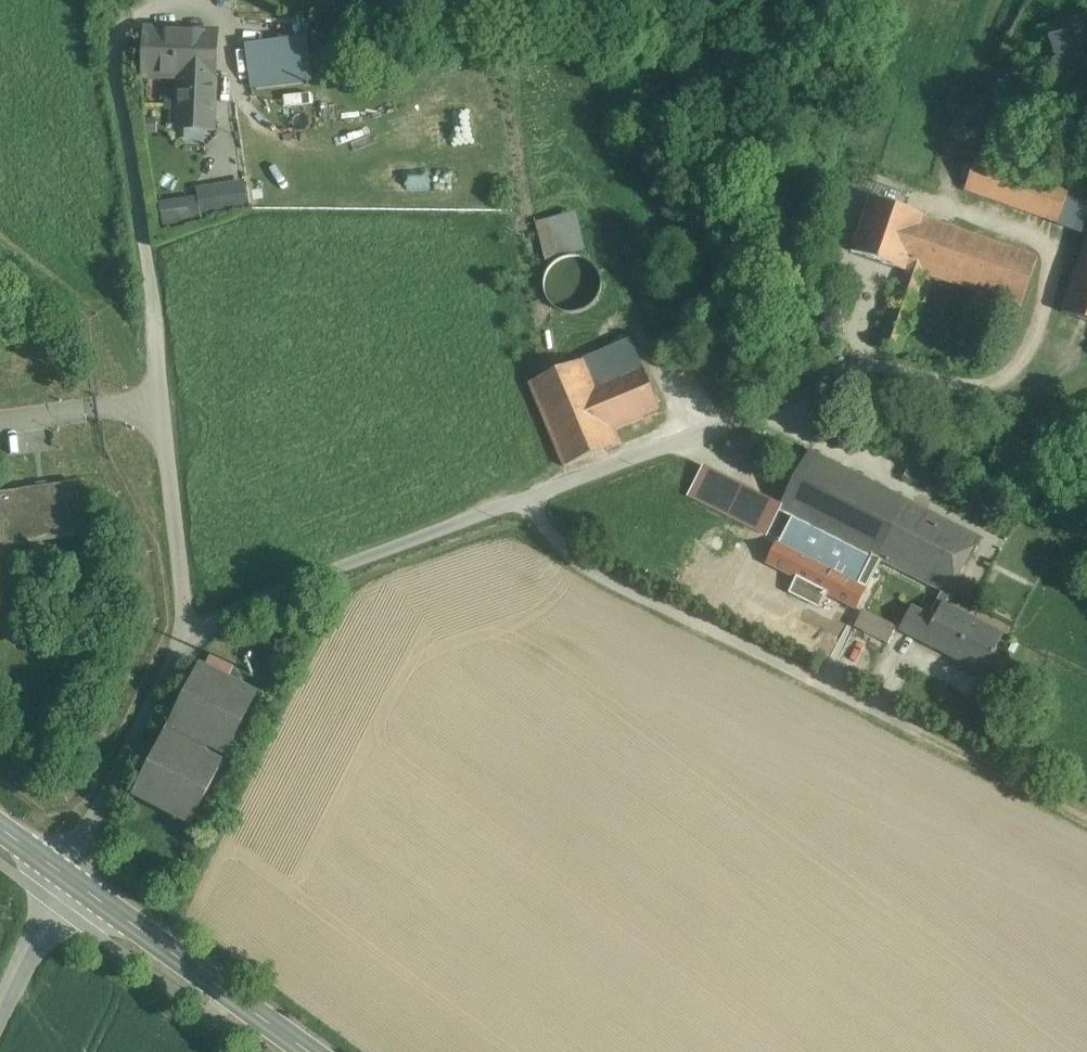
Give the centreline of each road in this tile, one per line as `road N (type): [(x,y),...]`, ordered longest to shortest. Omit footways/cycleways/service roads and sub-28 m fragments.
road 1 (unclassified): [(187,635),(818,379),(1035,380)]
road 2 (unclassified): [(187,635),(122,13)]
road 3 (secondary): [(310,1051),(70,878)]
road 4 (unclassified): [(70,878),(187,635)]
road 5 (track): [(875,711),(1086,815)]
road 6 (unclassified): [(70,878),(0,1037)]

